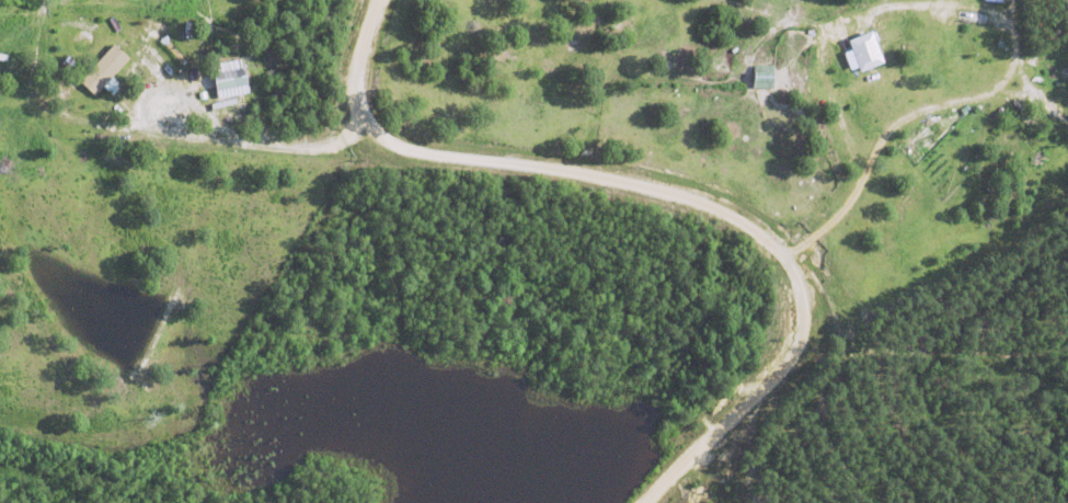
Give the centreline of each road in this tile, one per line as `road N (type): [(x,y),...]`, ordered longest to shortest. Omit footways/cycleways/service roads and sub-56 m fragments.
road 1 (residential): [(376,0),(356,68),(361,102),(381,139),(445,158),(569,172),(696,201),(745,227),(782,261),(793,306),(786,352),(648,502)]

